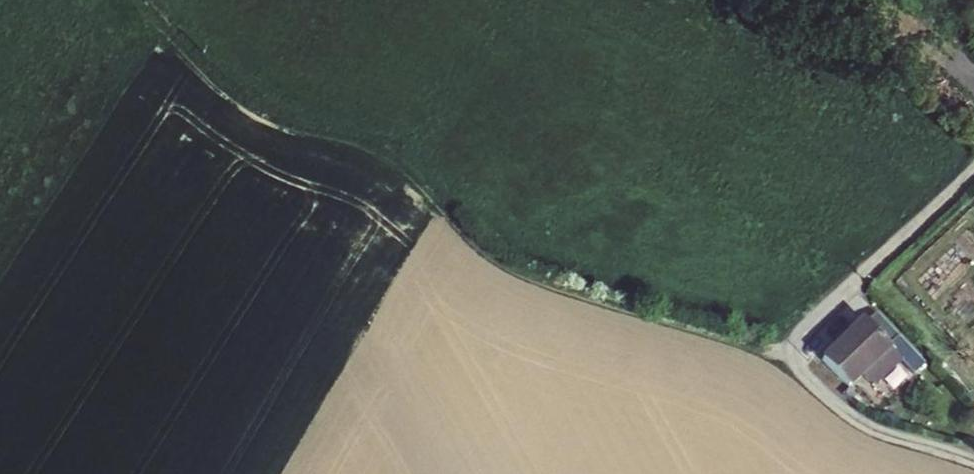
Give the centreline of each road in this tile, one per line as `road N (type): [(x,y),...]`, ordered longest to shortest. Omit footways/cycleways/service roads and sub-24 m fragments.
road 1 (track): [(146,0),(252,120),(395,161),(511,272),(783,349)]
road 2 (residential): [(973,168),(783,349),(867,426),(973,460)]
road 3 (track): [(438,199),(286,473)]

